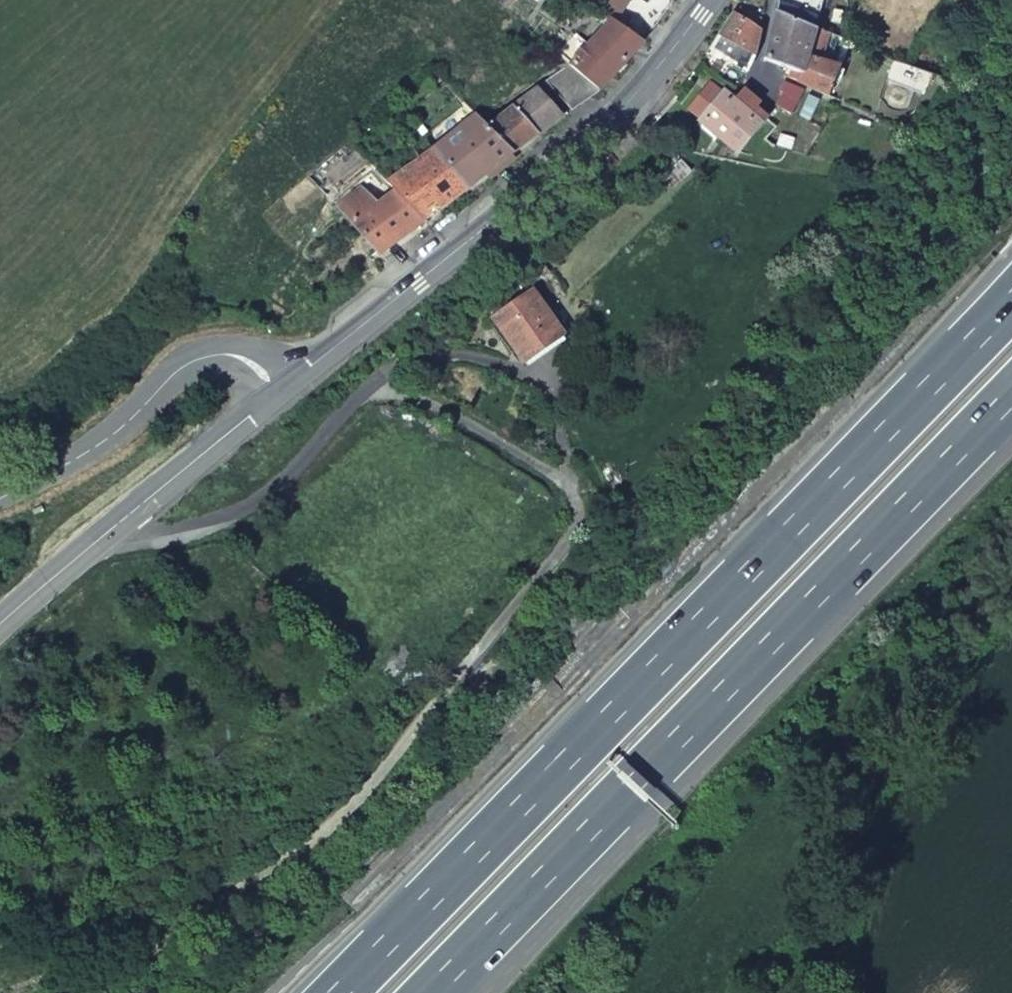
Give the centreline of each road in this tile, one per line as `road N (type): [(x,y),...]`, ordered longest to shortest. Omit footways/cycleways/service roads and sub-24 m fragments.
road 1 (residential): [(127,516),(151,536),(169,536),(241,514),(306,459),(358,397),(375,391),(432,407),(554,475),(577,519),(317,836),(60,992)]
road 2 (trunk): [(1011,304),(341,992)]
road 3 (trunk): [(427,992),(1011,396)]
road 4 (unclassified): [(278,394),(570,158),(642,88),(709,0)]
road 5 (unclassified): [(278,394),(237,353),(195,360),(119,432),(0,499)]
road 6 (unclassified): [(127,516),(278,394)]
road 7 (unclassified): [(0,624),(127,516)]

